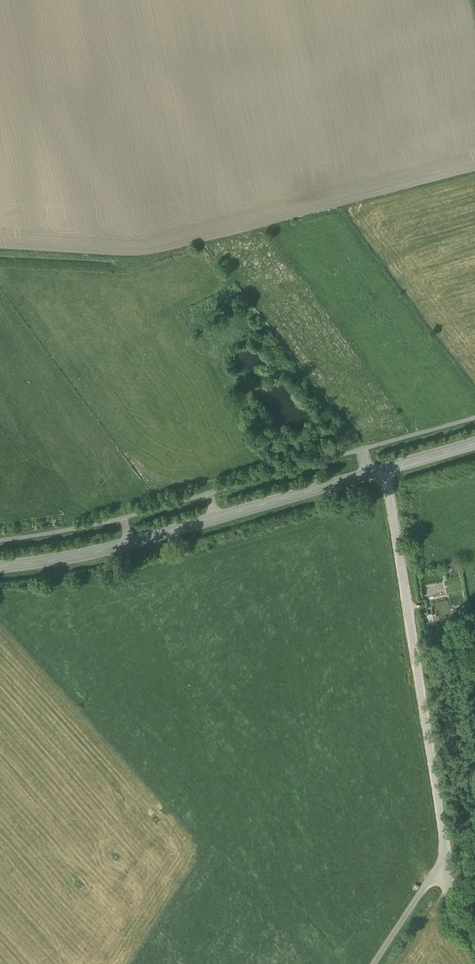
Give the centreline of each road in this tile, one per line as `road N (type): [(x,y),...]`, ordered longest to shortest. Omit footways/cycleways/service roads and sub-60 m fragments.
road 1 (unclassified): [(384,470),(445,825),(443,876),(474,936)]
road 2 (tertiary): [(0,566),(107,549),(384,470)]

